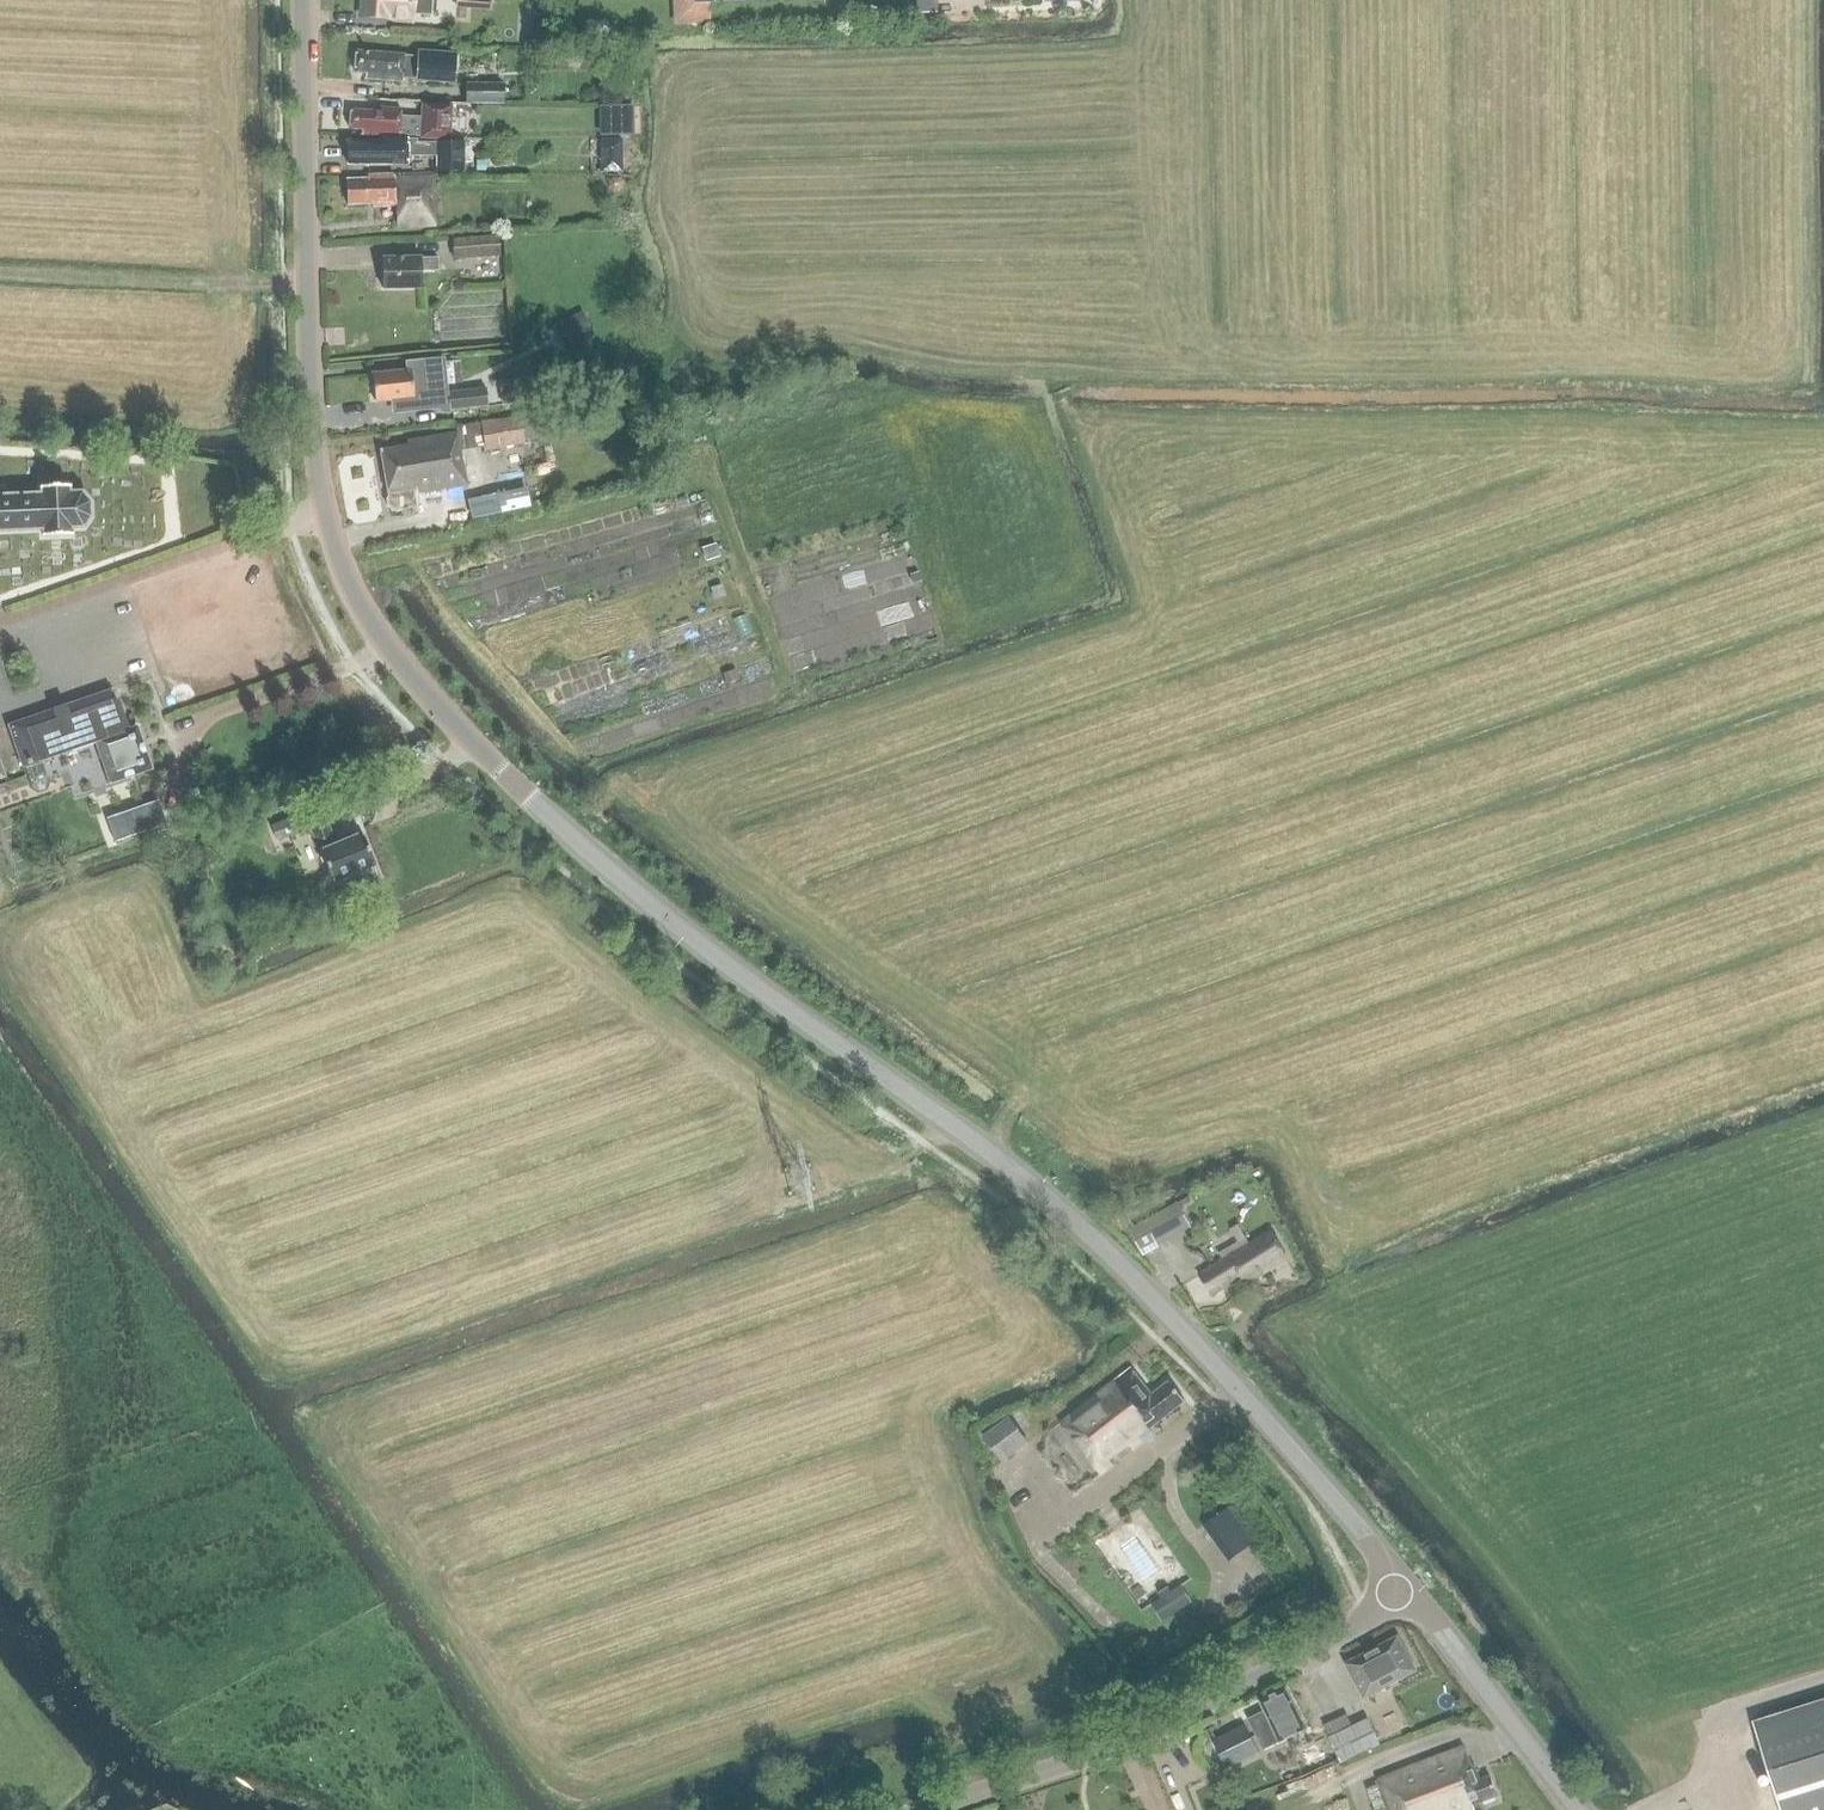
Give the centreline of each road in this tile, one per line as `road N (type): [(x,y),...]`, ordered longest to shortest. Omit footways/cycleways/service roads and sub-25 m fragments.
road 1 (tertiary): [(1411,1590),(1174,1320),(1043,1192),(608,867),(429,696),(373,621),(335,547),(310,447),(302,0)]
road 2 (tertiary): [(926,1809),(1159,1729),(1411,1590)]
road 3 (tertiary): [(1579,1809),(1411,1590)]

